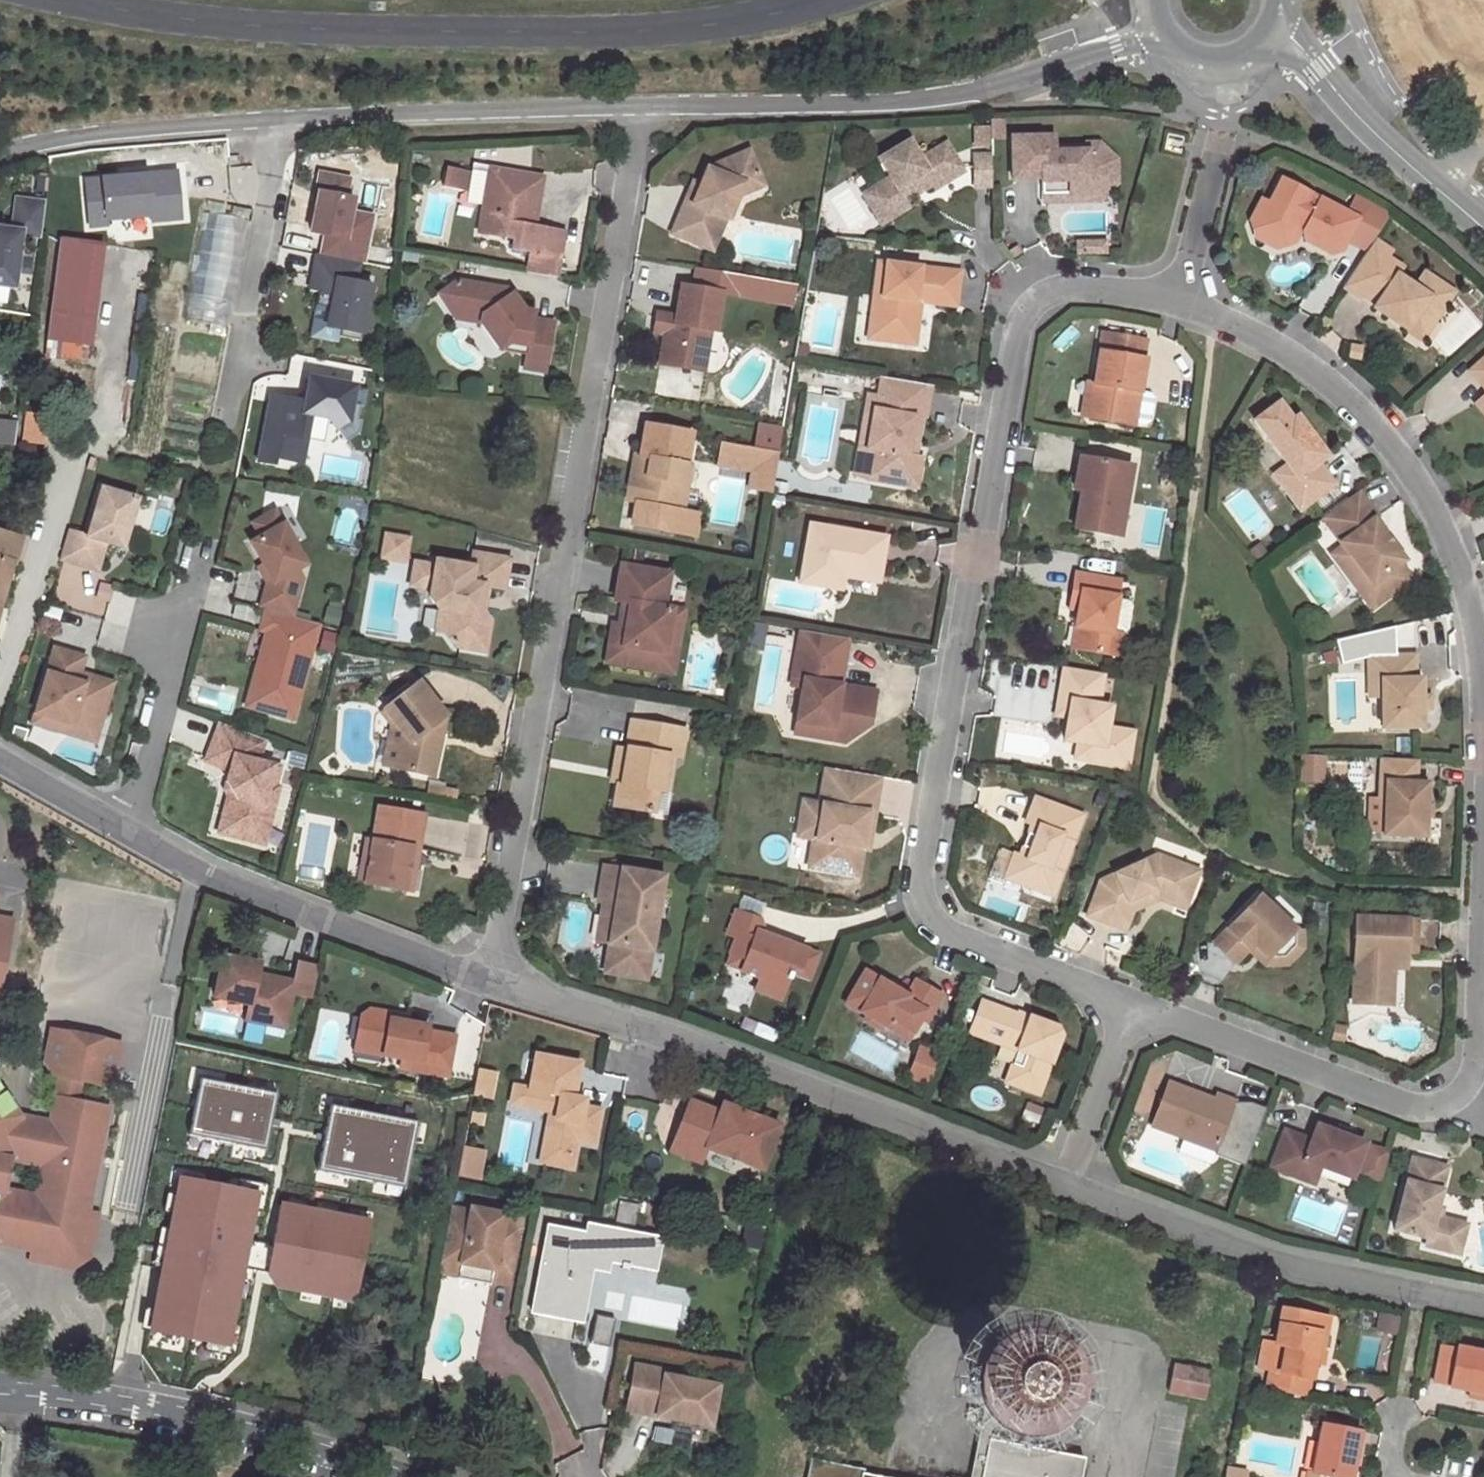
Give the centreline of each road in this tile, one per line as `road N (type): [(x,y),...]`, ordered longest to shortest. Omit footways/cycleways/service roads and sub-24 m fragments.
road 1 (residential): [(1177,297),(1071,290),(1018,322),(920,890),(933,922),(959,938),(1128,1009)]
road 2 (residential): [(489,980),(615,274),(637,104)]
road 3 (unclassified): [(72,0),(214,22),(602,34),(727,22),(820,0)]
road 4 (residential): [(1128,1009),(1418,1110),(1456,1097),(1474,1070),(1483,735)]
road 5 (tertiary): [(489,980),(1057,1180)]
road 6 (tertiary): [(637,104),(950,94),(1156,32)]
road 7 (residential): [(1483,682),(1462,584),(1407,469),(1327,381),(1177,297)]
road 8 (tertiary): [(1057,1180),(1270,1264),(1483,1305)]
road 9 (tertiary): [(0,1389),(183,1415),(418,1476)]
road 10 (tertiary): [(131,833),(277,906),(489,980)]
road 11 (tertiary): [(283,120),(637,104)]
road 12 (residential): [(226,425),(283,120)]
road 13 (tertiary): [(1483,229),(1353,111),(1281,21)]
road 14 (residential): [(204,552),(131,833)]
road 15 (tertiary): [(0,152),(283,120)]
road 16 (residential): [(1216,65),(1220,135),(1177,297)]
road 17 (residential): [(1057,1180),(1128,1009)]
road 18 (tertiary): [(0,761),(131,833)]

